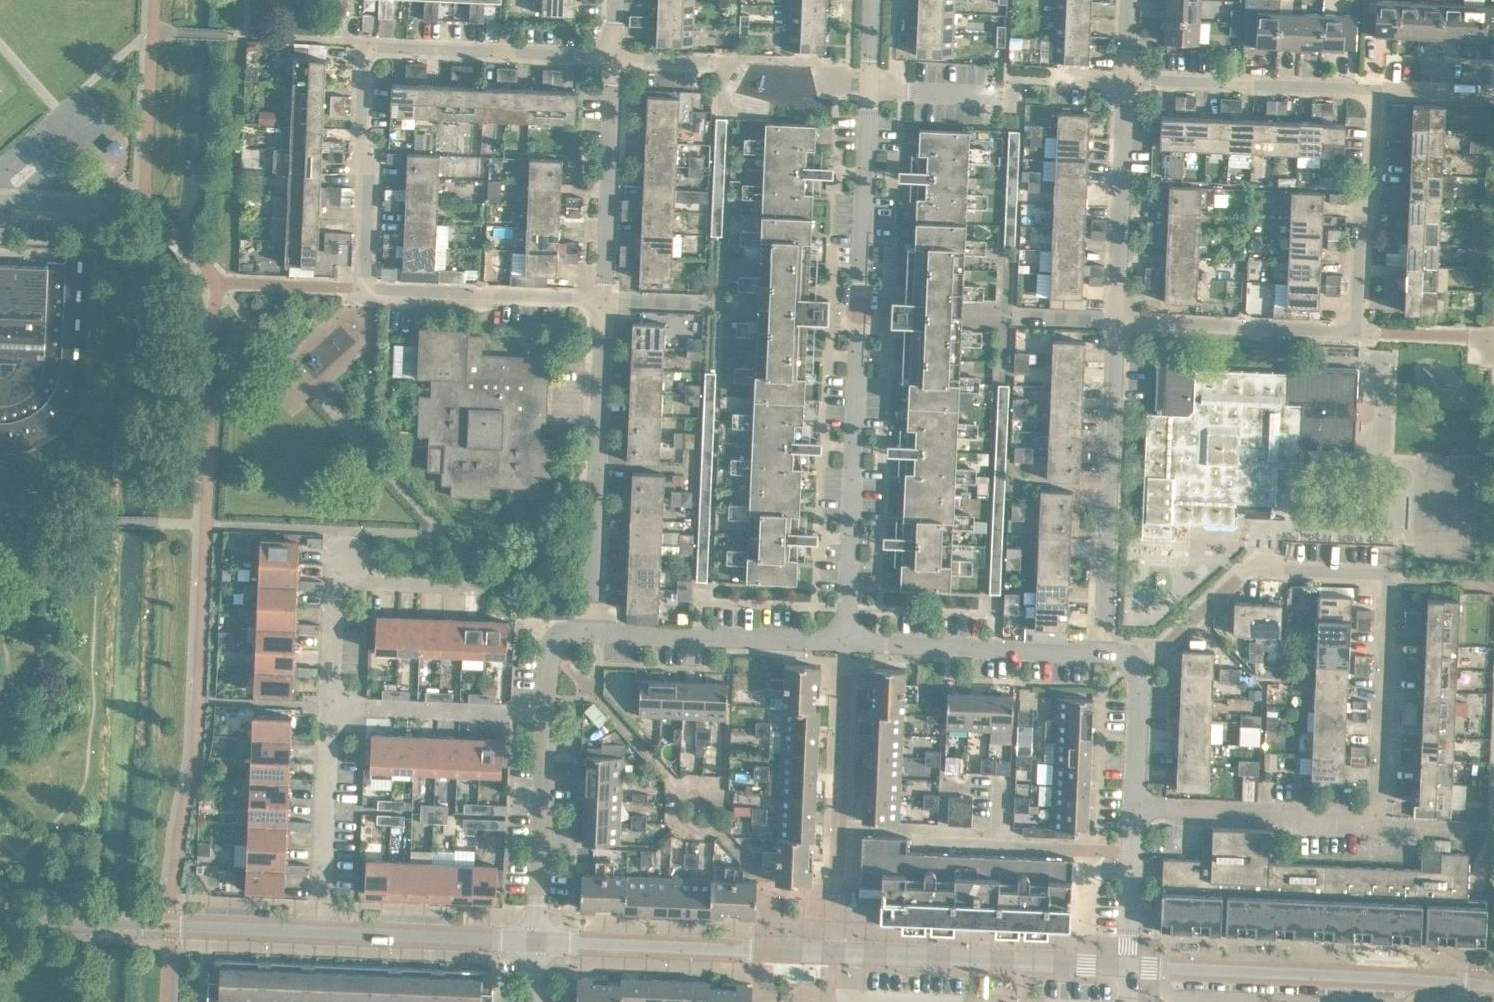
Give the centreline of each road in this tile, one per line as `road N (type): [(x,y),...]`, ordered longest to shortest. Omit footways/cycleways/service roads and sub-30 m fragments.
road 1 (unclassified): [(1123,967),(536,938)]
road 2 (residential): [(844,640),(867,89)]
road 3 (residential): [(1378,823),(1388,573),(1252,567),(1134,669)]
road 4 (residential): [(361,291),(372,49),(612,61)]
road 5 (unclassified): [(1493,986),(1123,967)]
road 6 (residential): [(586,631),(601,302)]
road 7 (residential): [(1114,331),(1100,651)]
road 8 (unclassified): [(317,930),(0,914)]
road 9 (residential): [(586,631),(844,640)]
road 10 (residential): [(1100,651),(844,640)]
road 11 (residential): [(1378,823),(1128,807)]
road 12 (residential): [(1376,91),(1126,86)]
road 13 (residential): [(1358,337),(1376,91)]
road 14 (residential): [(1126,86),(1114,331)]
road 15 (residential): [(1358,337),(1114,331)]
road 16 (residential): [(601,302),(612,61)]
road 17 (residential): [(601,302),(361,291)]
road 18 (residential): [(317,930),(329,707)]
road 19 (residential): [(536,938),(543,718)]
road 20 (unclassified): [(536,938),(317,930)]
road 21 (residential): [(329,707),(543,718)]
road 22 (residential): [(1126,850),(915,844)]
road 23 (residential): [(337,579),(496,587)]
road 24 (residential): [(1134,669),(1128,807)]
road 25 (residential): [(867,89),(1002,93)]
road 26 (residential): [(1493,338),(1358,337)]
road 27 (residential): [(329,707),(337,579)]
road 28 (residential): [(121,205),(0,198)]
road 29 (residential): [(722,308),(601,302)]
road 30 (residential): [(361,291),(241,284)]

